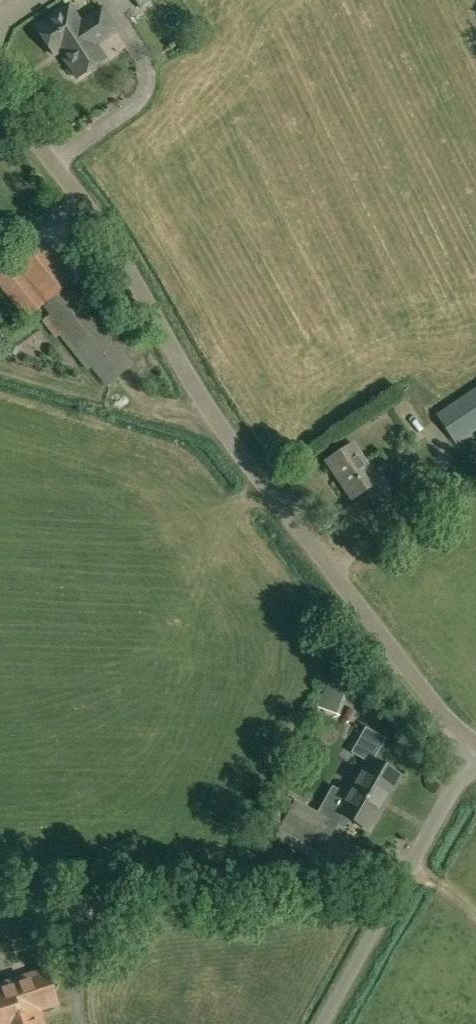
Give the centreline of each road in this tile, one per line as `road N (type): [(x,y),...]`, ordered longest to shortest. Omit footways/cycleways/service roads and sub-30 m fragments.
road 1 (unclassified): [(473,748),(206,403),(140,278),(0,92)]
road 2 (unclassified): [(319,1023),(473,748)]

